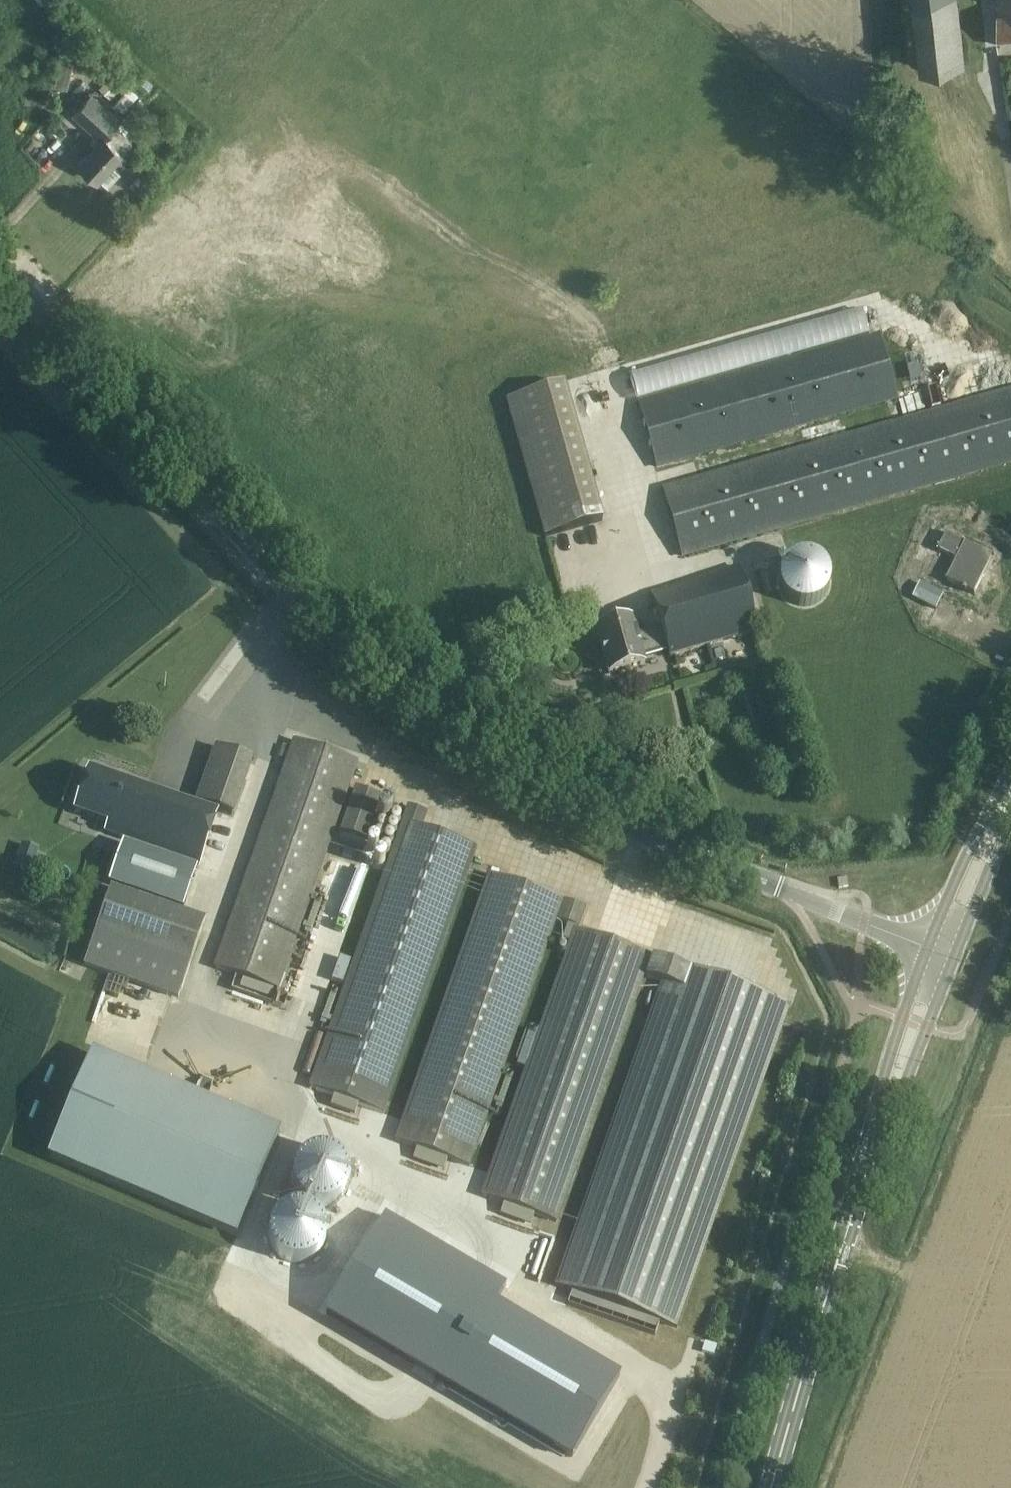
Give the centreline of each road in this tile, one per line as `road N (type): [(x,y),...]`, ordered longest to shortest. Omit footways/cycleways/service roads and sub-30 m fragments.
road 1 (unclassified): [(927,947),(602,815),(504,752),(378,653),(195,478),(0,257)]
road 2 (tertiary): [(771,1487),(889,1096)]
road 3 (tertiary): [(927,947),(890,1057),(889,1096)]
road 4 (tertiary): [(889,1096),(911,1065),(953,957)]
road 5 (tertiary): [(1000,814),(966,857),(927,947)]
road 6 (tertiary): [(953,957),(992,864),(1000,814)]

